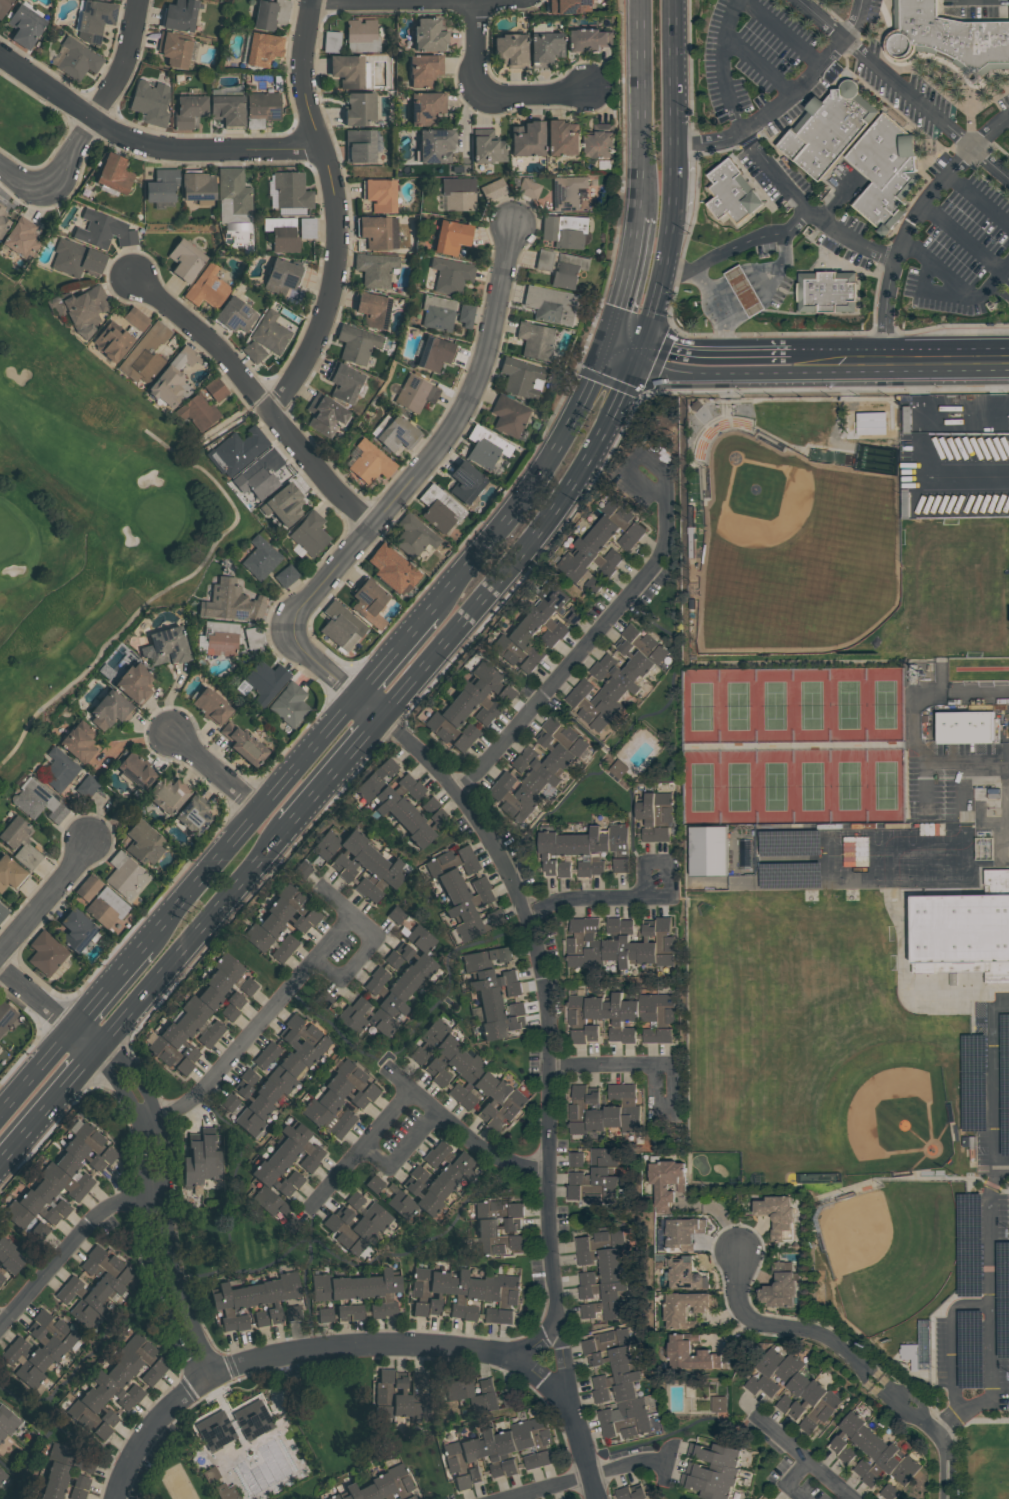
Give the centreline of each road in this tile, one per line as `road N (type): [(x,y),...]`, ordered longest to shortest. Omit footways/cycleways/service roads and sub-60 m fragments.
road 1 (residential): [(457,795),(511,882),(542,979),(550,1275),(568,1397),(594,1498)]
road 2 (residential): [(515,221),(479,392),(281,632)]
road 3 (residential): [(315,0),(304,87),(332,180),(337,257),(319,332),(270,413)]
road 4 (residential): [(631,480),(668,497),(658,560),(457,795)]
road 5 (secondary): [(379,722),(540,532),(613,422)]
road 6 (residential): [(123,269),(216,347),(333,492),(372,527)]
road 7 (secondary): [(644,354),(676,213),(678,0)]
road 8 (residential): [(100,1051),(139,1120),(153,1271),(199,1385)]
road 9 (residential): [(557,1329),(520,1353),(359,1346),(269,1357),(216,1374)]
road 10 (residential): [(0,57),(120,136),(150,146),(324,147)]
road 11 (secondary): [(349,699),(142,941)]
road 12 (secondary): [(100,1051),(287,825)]
road 13 (residential): [(350,919),(192,1098),(157,1119)]
road 14 (residential): [(216,1374),(173,1261),(157,1119)]
road 15 (secondary): [(580,404),(510,510),(427,608)]
road 16 (residential): [(644,899),(645,865),(667,866),(668,899),(571,901),(525,914)]
road 17 (residential): [(163,1192),(118,1203),(81,1231),(0,1327)]
road 18 (residential): [(653,1066),(654,1104),(673,1104),(671,1066),(653,1066),(549,1068)]
road 19 (tertiary): [(1008,365),(792,366)]
road 20 (secondary): [(640,0),(638,215)]
road 21 (residential): [(478,0),(484,92),(586,90)]
road 22 (residential): [(736,1250),(734,1286),(744,1318),(810,1332),(855,1364)]
road 23 (residential): [(115,1498),(137,1444),(163,1409),(216,1374)]
road 24 (residential): [(411,1091),(504,1162),(550,1173)]
road 25 (residential): [(315,0),(478,0)]
road 26 (residential): [(98,836),(0,952)]
road 27 (residential): [(411,1091),(312,1205)]
road 28 (tertiary): [(792,366),(717,368),(644,354)]
road 29 (secondary): [(5,1161),(100,1051)]
road 30 (residential): [(93,119),(41,195),(0,167)]
road 31 (secondary): [(287,825),(379,722)]
road 32 (secondary): [(638,215),(608,345)]
road 33 (residential): [(281,632),(379,722)]
road 34 (residential): [(642,1462),(515,1498)]
road 35 (residential): [(100,1051),(0,968)]
road 36 (residential): [(138,0),(129,51),(93,119)]
road 37 (residential): [(892,1395),(945,1452),(944,1498)]
road 38 (residential): [(758,1421),(850,1498)]

